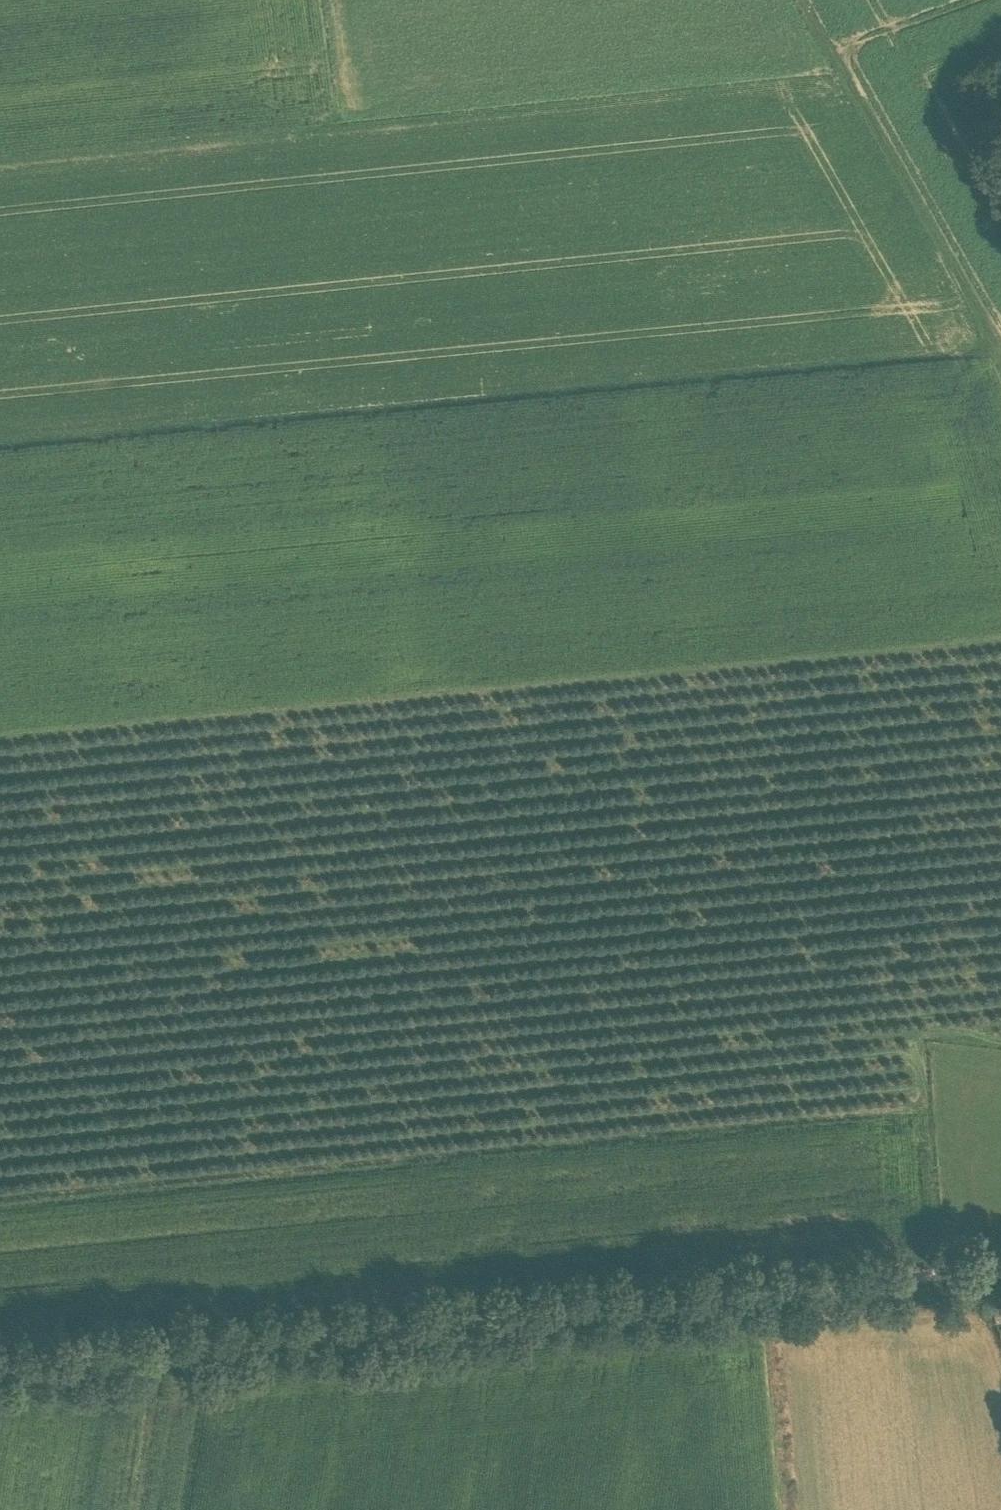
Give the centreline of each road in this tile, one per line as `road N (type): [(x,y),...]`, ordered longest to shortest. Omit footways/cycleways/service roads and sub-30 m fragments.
road 1 (track): [(0,1362),(1000,1273)]

